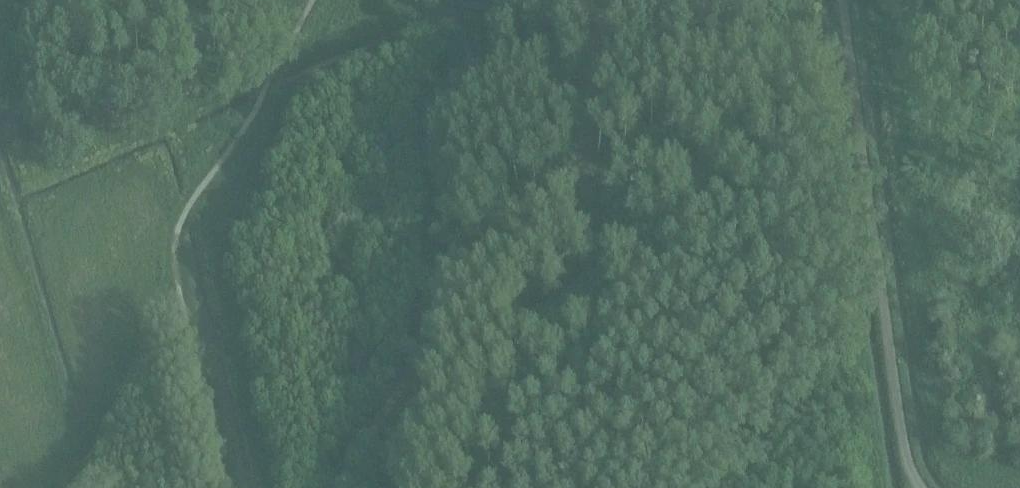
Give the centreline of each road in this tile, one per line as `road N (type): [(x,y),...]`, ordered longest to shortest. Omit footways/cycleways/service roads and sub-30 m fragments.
road 1 (track): [(341,487),(401,391),(546,214),(594,128),(608,21),(584,0)]
road 2 (unclassified): [(919,487),(905,466),(842,0)]

